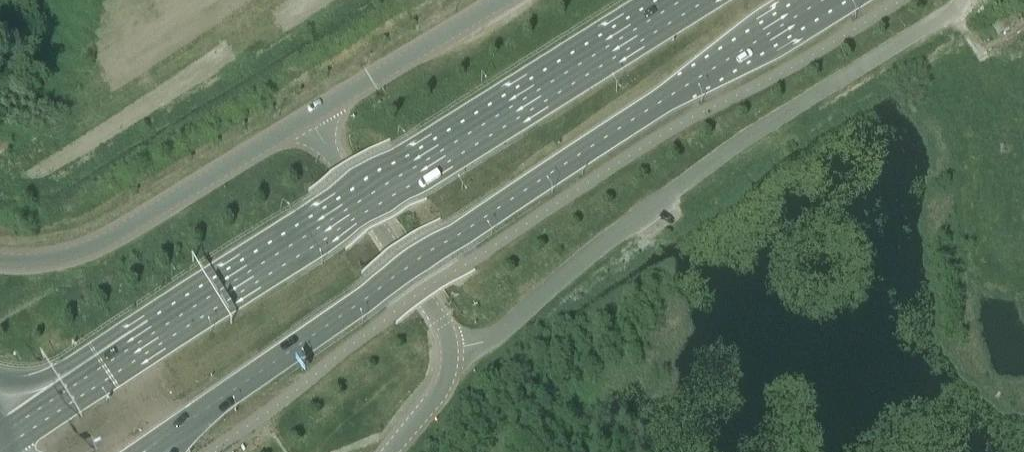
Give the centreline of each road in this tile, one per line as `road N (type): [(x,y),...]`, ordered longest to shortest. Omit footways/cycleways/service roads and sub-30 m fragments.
road 1 (trunk): [(684,0),(0,436)]
road 2 (trunk): [(171,428),(821,0)]
road 3 (unclassified): [(450,348),(500,332),(579,258),(707,164),(951,10)]
road 4 (tertiary): [(307,116),(90,245),(43,259),(0,259)]
road 5 (tertiary): [(450,348),(442,320),(307,116)]
road 6 (tertiary): [(499,0),(307,116)]
road 7 (tertiary): [(389,451),(445,382),(450,348)]

